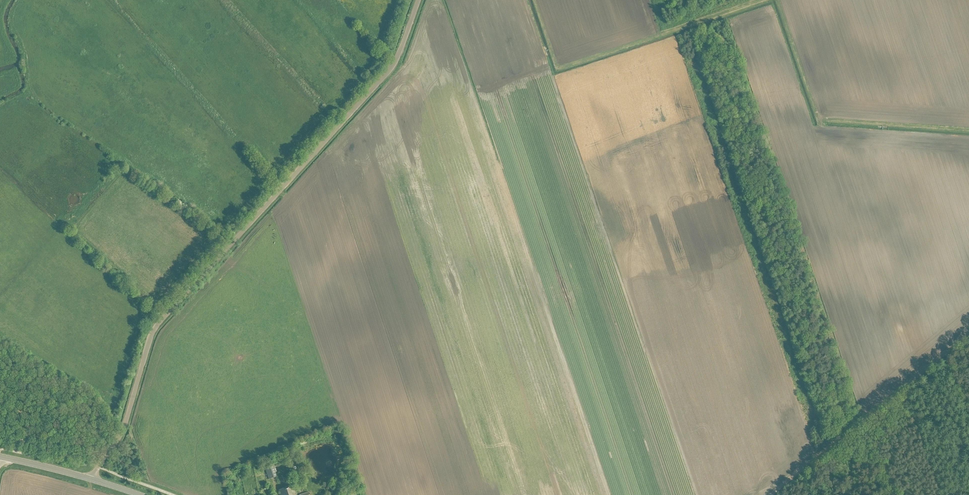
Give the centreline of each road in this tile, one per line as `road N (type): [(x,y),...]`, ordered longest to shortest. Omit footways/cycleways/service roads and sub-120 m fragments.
road 1 (unclassified): [(90,479),(122,431),(156,326),(393,66),(418,0)]
road 2 (track): [(765,0),(559,67),(533,0)]
road 3 (track): [(968,129),(820,120),(777,0)]
road 4 (track): [(771,494),(968,333)]

